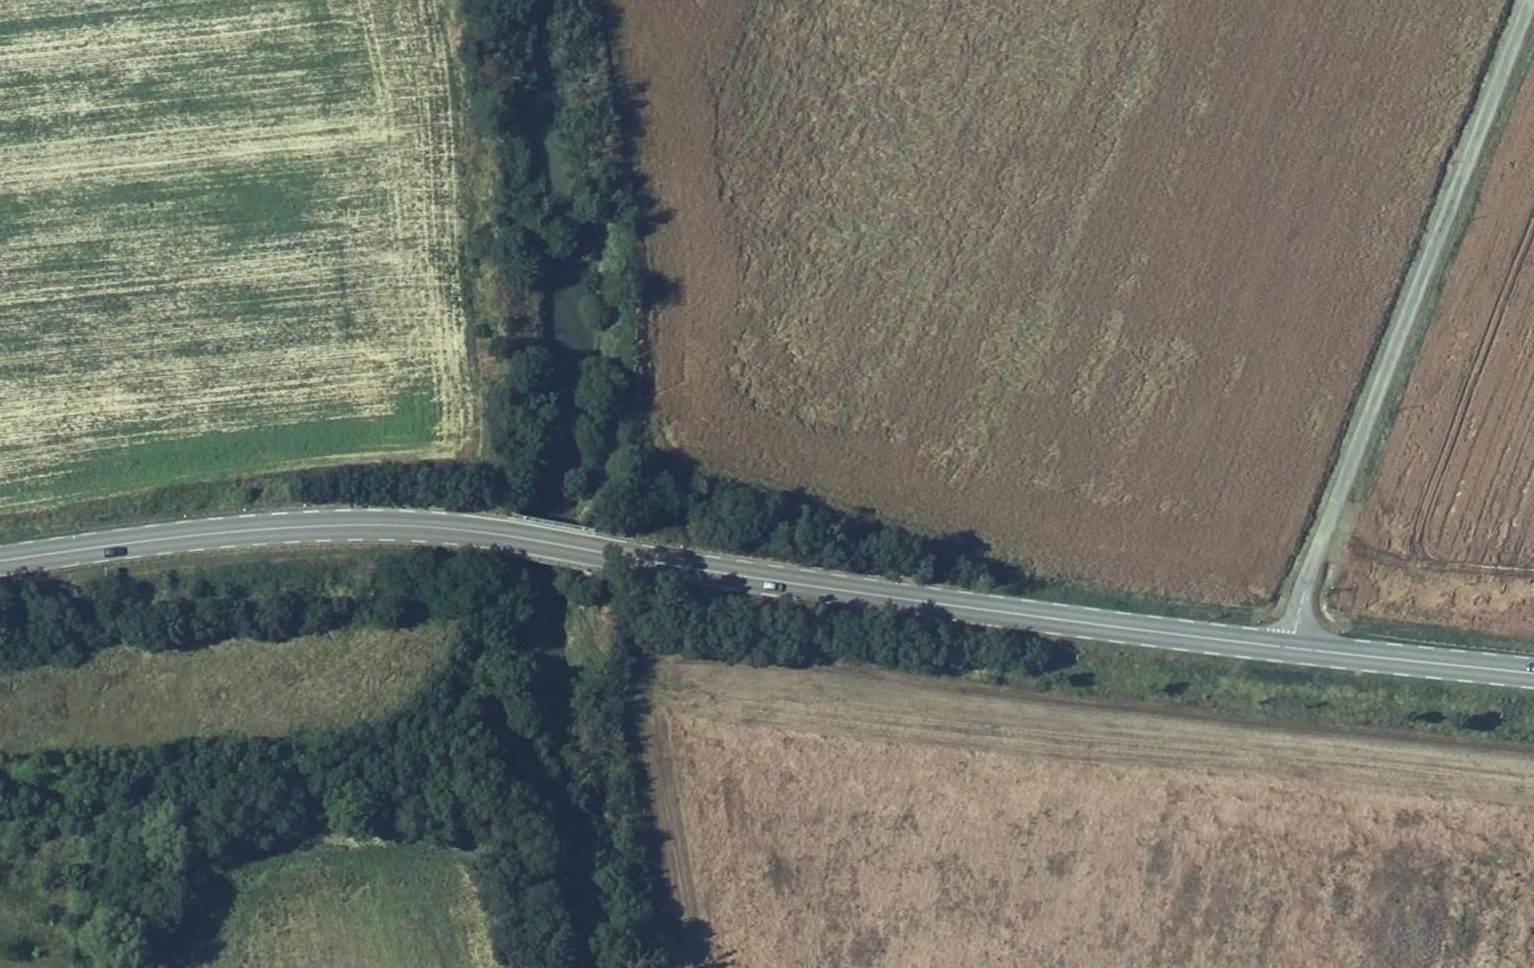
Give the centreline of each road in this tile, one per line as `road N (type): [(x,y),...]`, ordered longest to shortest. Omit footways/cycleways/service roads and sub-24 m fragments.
road 1 (secondary): [(1533,664),(440,525),(287,522),(0,554)]

